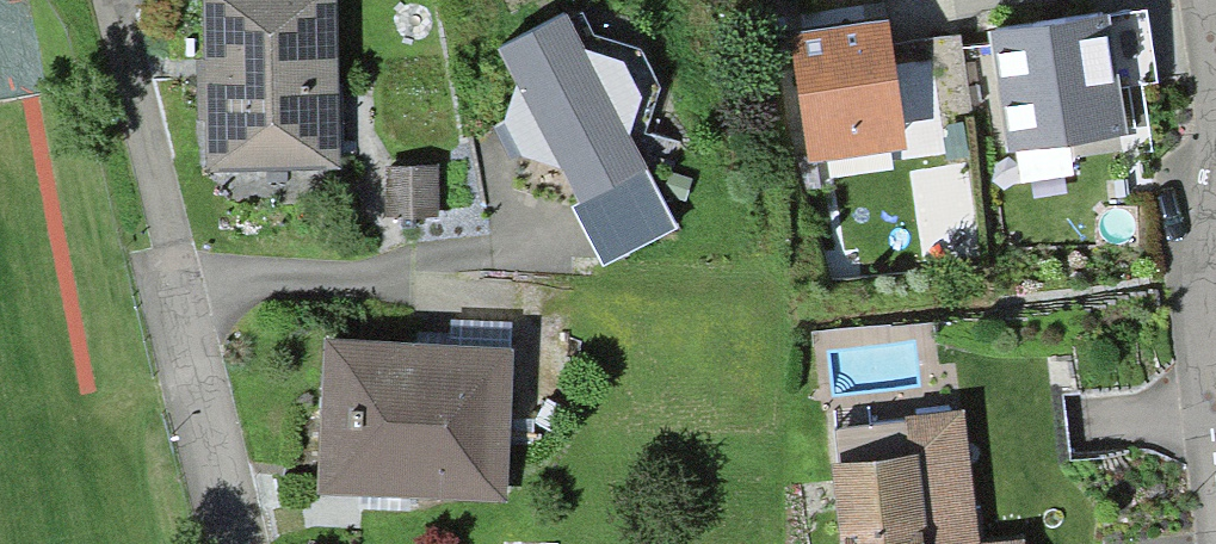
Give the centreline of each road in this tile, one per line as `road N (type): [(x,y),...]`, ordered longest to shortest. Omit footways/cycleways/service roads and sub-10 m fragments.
road 1 (residential): [(112,0),(244,543)]
road 2 (residential): [(1215,235),(1202,329),(1215,451)]

